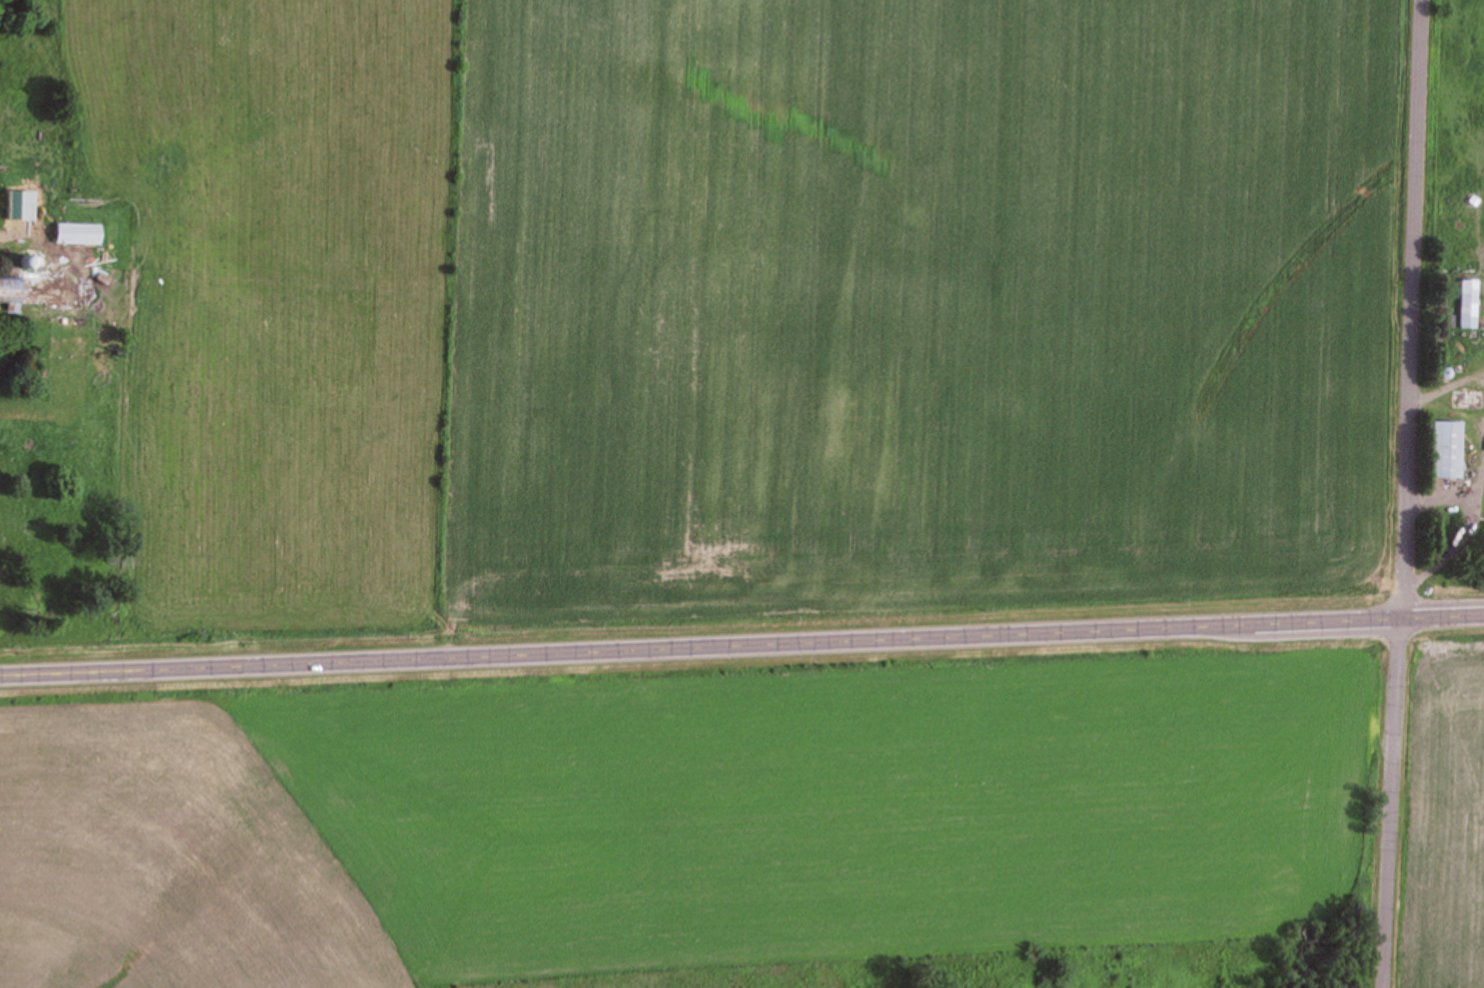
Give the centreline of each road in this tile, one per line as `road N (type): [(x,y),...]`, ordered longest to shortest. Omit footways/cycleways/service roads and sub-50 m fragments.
road 1 (secondary): [(1483,615),(0,672)]
road 2 (residential): [(1379,987),(1417,0)]

